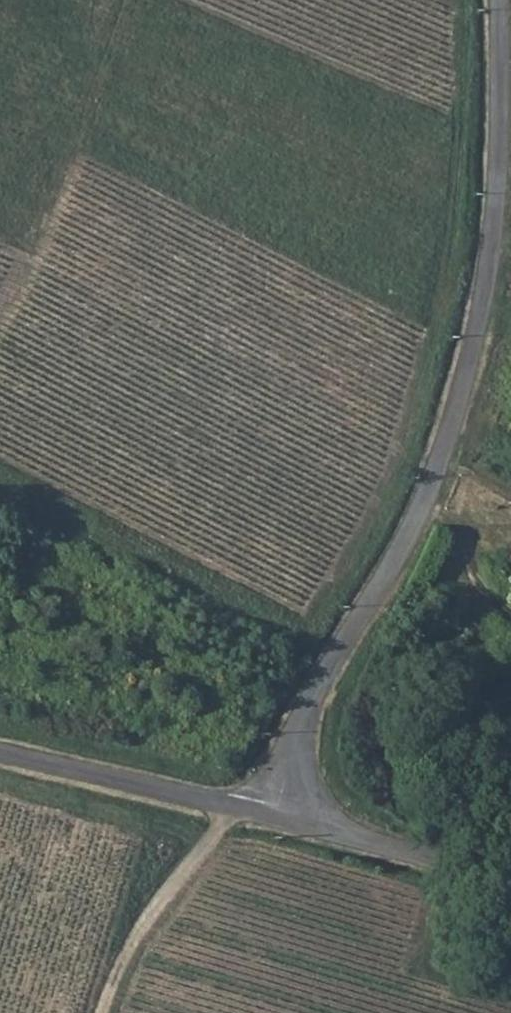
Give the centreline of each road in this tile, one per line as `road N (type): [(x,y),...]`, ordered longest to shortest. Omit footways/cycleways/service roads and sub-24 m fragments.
road 1 (unclassified): [(275,821),(326,672),(419,509),(474,340),(497,157),(499,0)]
road 2 (track): [(0,306),(101,65),(351,169),(490,239)]
road 3 (unclassified): [(0,757),(275,821)]
road 4 (unclassified): [(275,821),(510,878)]
road 5 (track): [(231,811),(138,937),(102,1012)]

